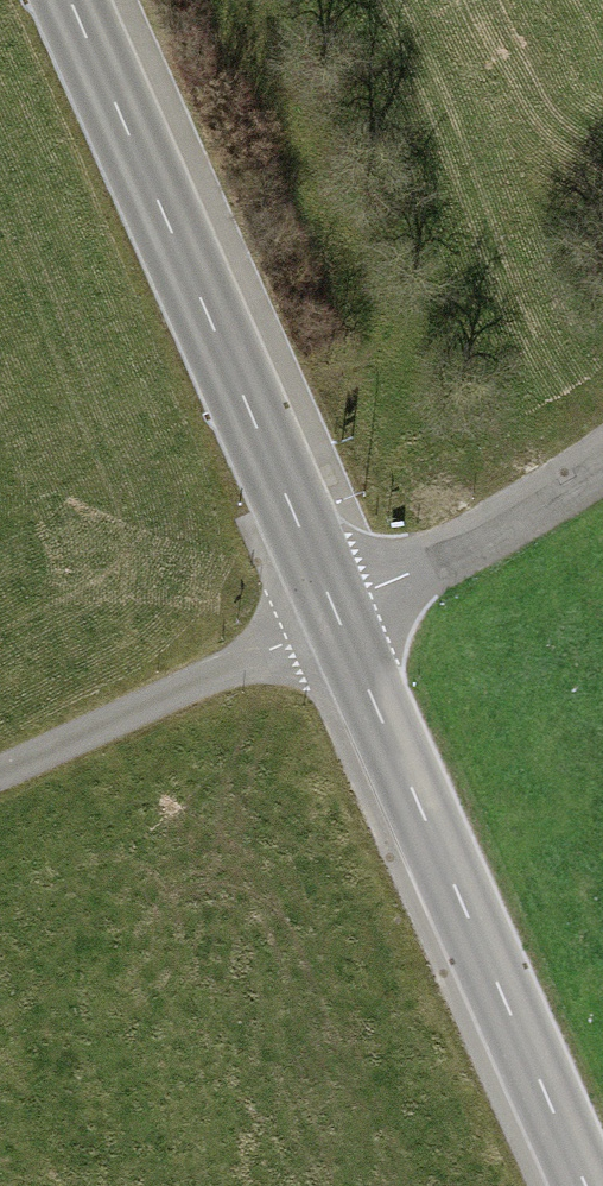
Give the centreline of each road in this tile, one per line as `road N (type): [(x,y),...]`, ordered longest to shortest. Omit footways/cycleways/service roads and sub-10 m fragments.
road 1 (tertiary): [(337,610),(69,0)]
road 2 (tertiary): [(587,1185),(337,610)]
road 3 (residential): [(0,774),(287,642),(337,610)]
road 4 (residential): [(337,610),(602,465)]

